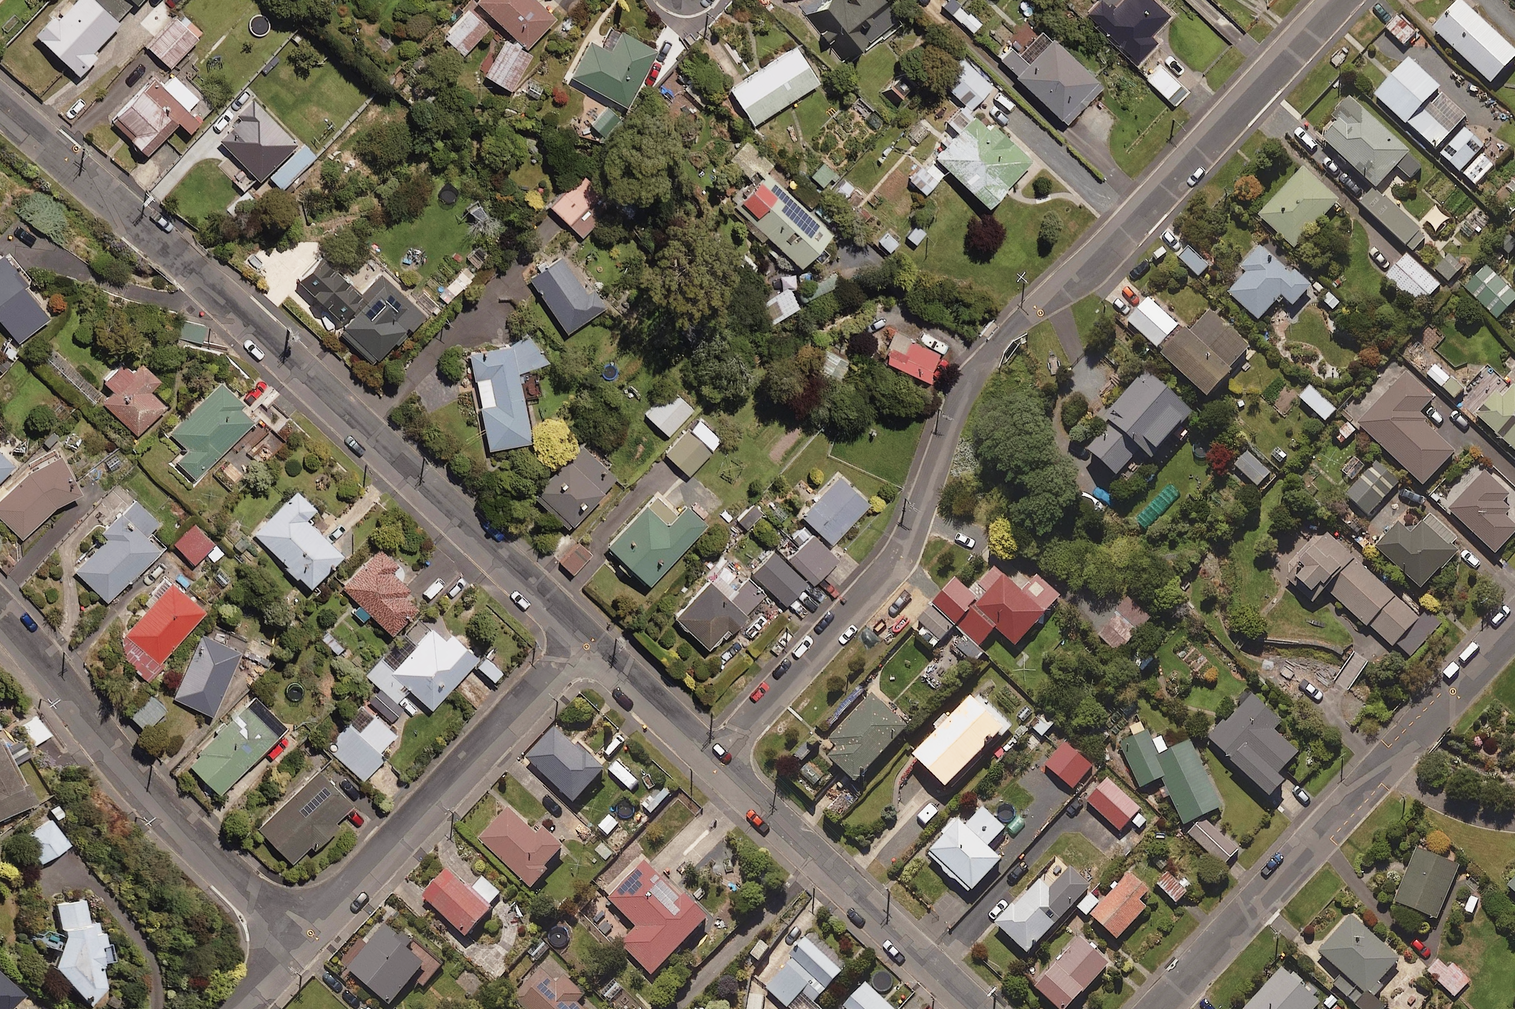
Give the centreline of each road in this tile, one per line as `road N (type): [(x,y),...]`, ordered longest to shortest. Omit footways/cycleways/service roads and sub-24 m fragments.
road 1 (residential): [(717,760),(905,562),(992,350),(1078,273),(1336,0)]
road 2 (residential): [(0,101),(579,640)]
road 3 (residential): [(1514,615),(1143,1008)]
road 4 (residential): [(299,942),(119,765),(0,621)]
road 5 (residential): [(579,640),(299,942)]
road 6 (residential): [(717,760),(978,1008)]
road 7 (residential): [(579,640),(717,760)]

